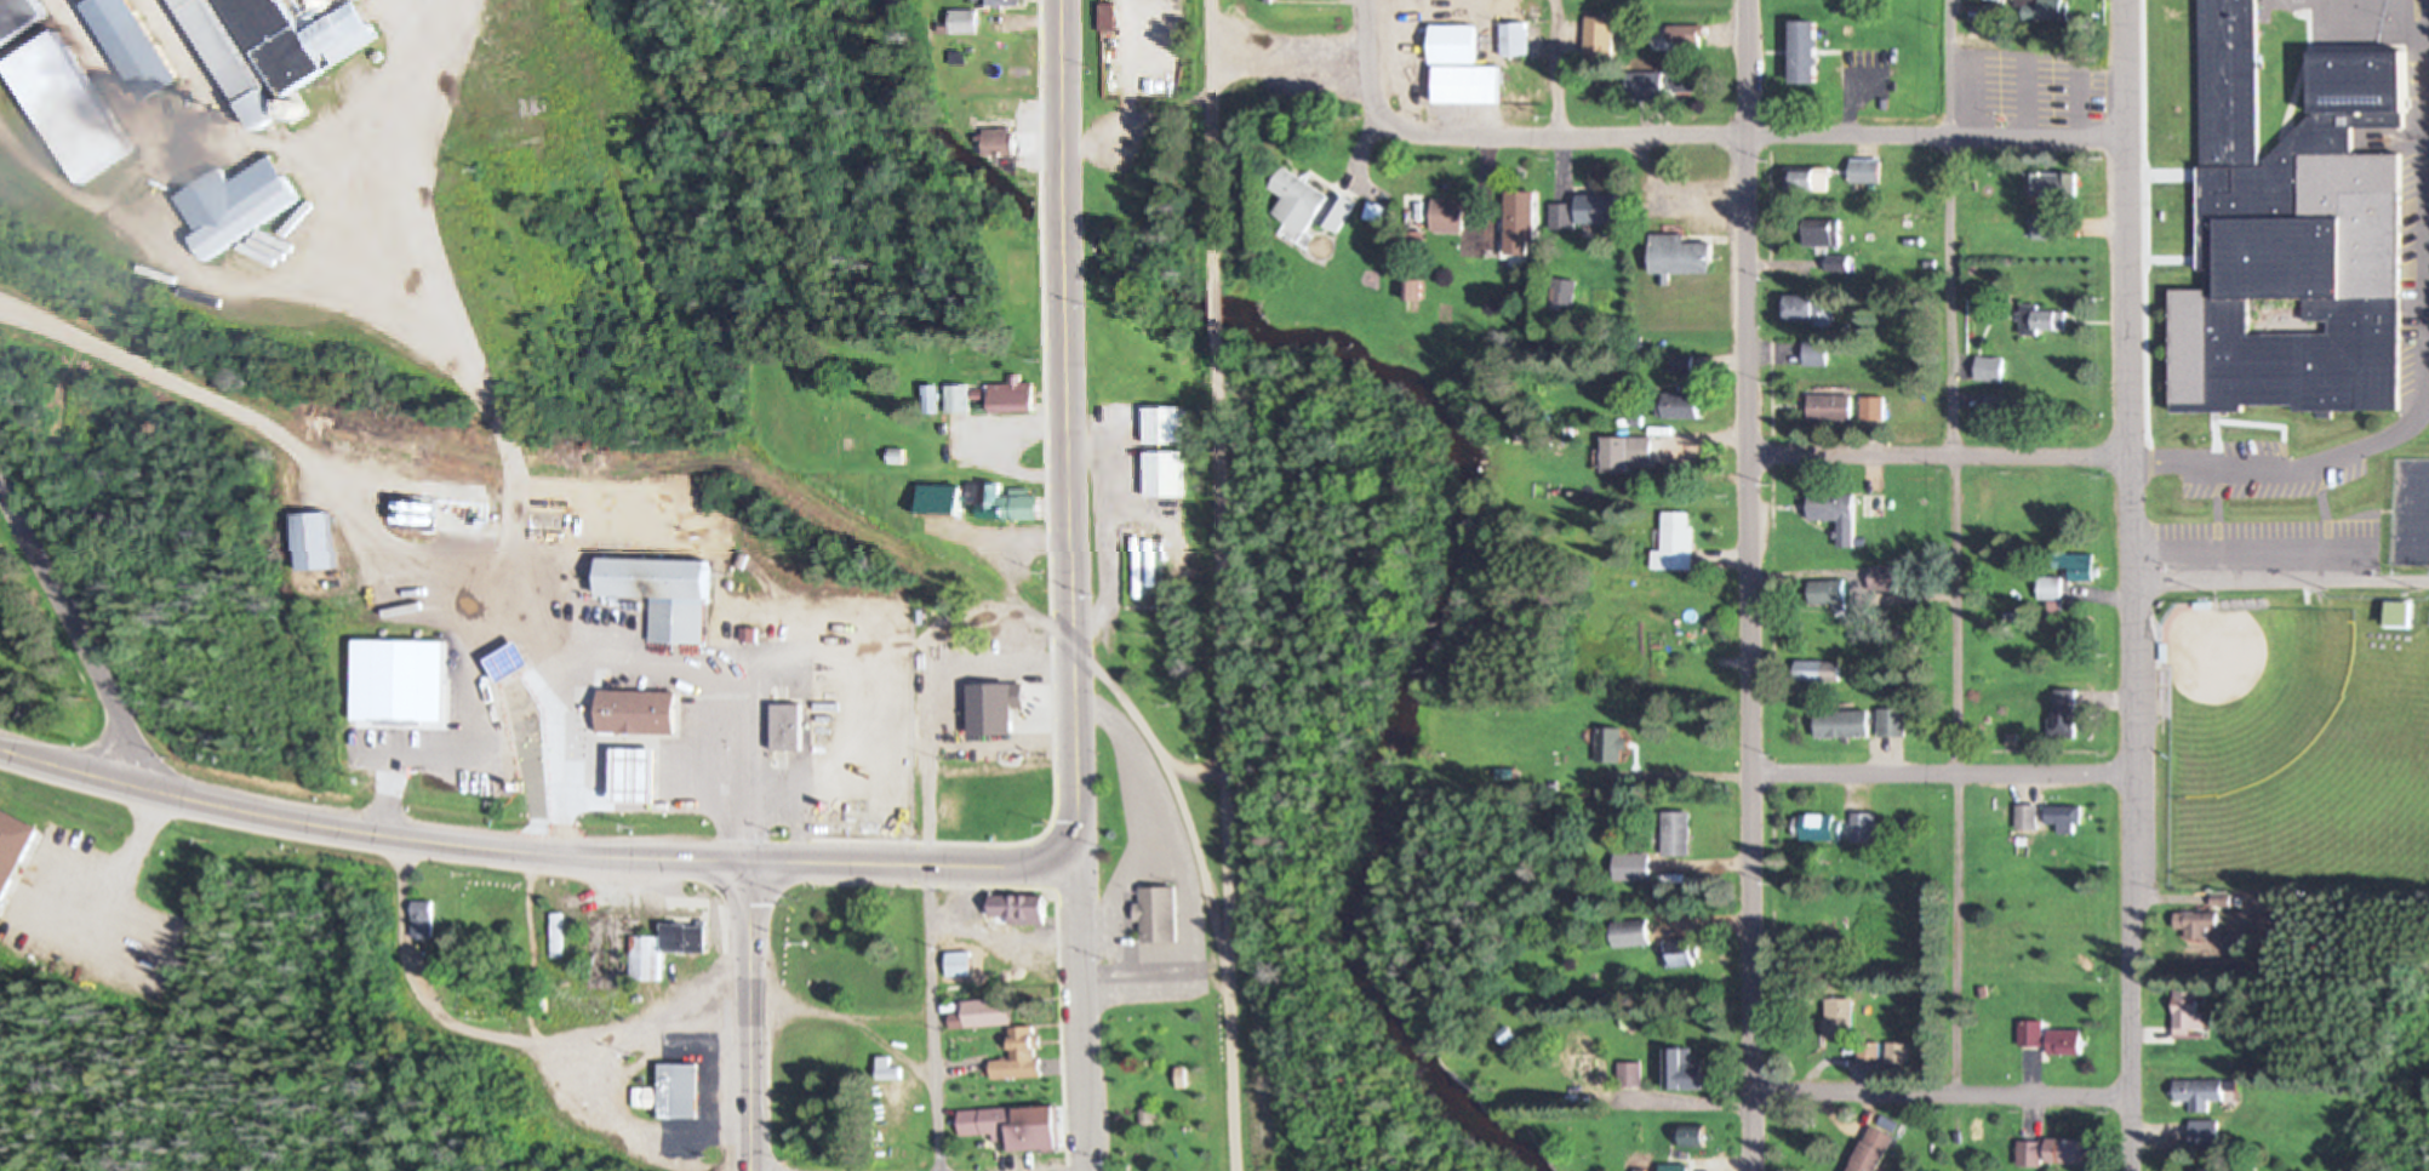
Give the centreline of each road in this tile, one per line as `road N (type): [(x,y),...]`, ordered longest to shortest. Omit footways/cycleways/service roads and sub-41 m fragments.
road 1 (residential): [(1752,1170),(1743,0)]
road 2 (residential): [(2128,1095),(2118,0)]
road 3 (primary): [(1076,864),(1060,0)]
road 4 (residential): [(2119,133),(1424,136),(1382,121),(1367,92)]
road 5 (primary): [(0,748),(227,807),(382,836),(748,862)]
road 6 (track): [(800,492),(874,537),(989,582),(1071,642),(1118,691),(1166,761),(1194,840),(1230,1023)]
road 7 (track): [(564,0),(671,319),(708,394),(800,492)]
road 8 (residential): [(2126,773),(1748,771)]
road 9 (residential): [(1753,1091),(2128,1095)]
road 10 (residential): [(2120,450),(1745,453)]
road 11 (residential): [(137,786),(125,721),(0,485)]
road 12 (primary): [(748,862),(1076,864)]
road 13 (primary): [(748,1170),(748,862)]
road 14 (residential): [(1086,1170),(1076,864)]
road 15 (residential): [(2122,572),(2428,580)]

